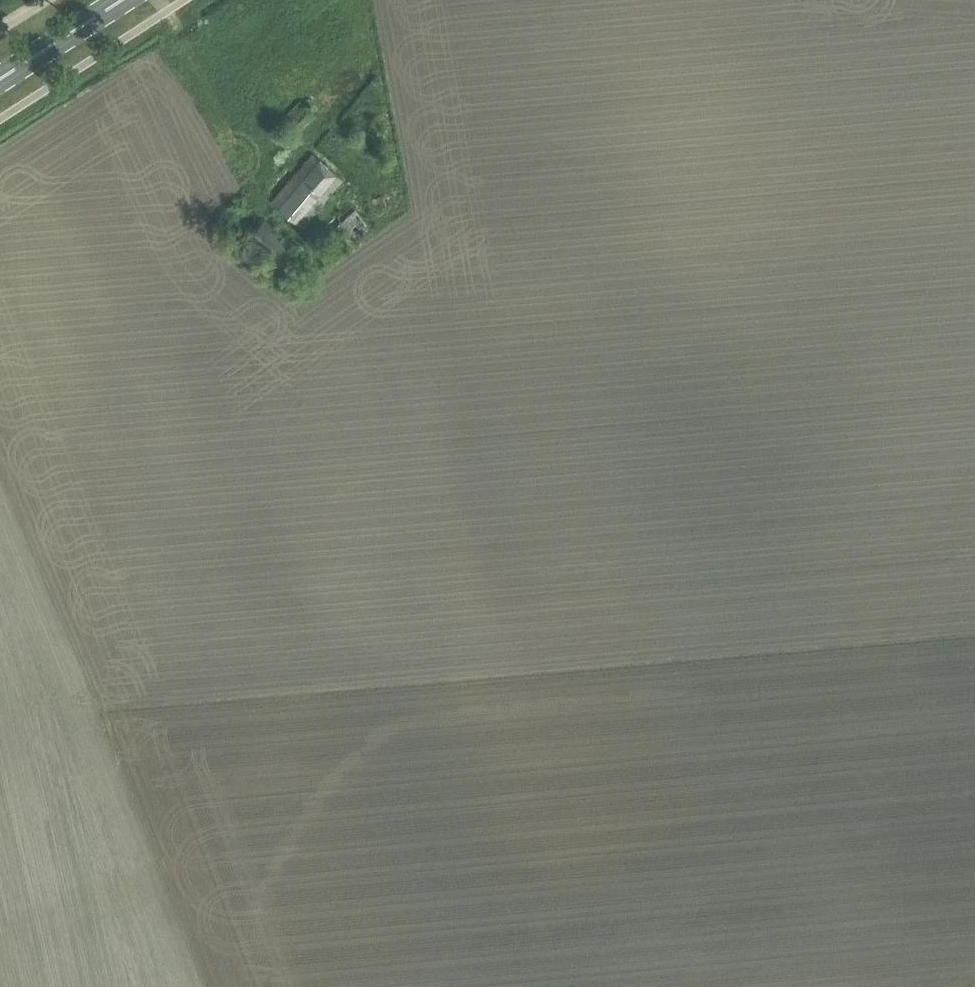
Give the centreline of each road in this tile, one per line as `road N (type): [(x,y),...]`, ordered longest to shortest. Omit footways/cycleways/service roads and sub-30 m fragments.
road 1 (primary): [(0,82),(124,0)]

